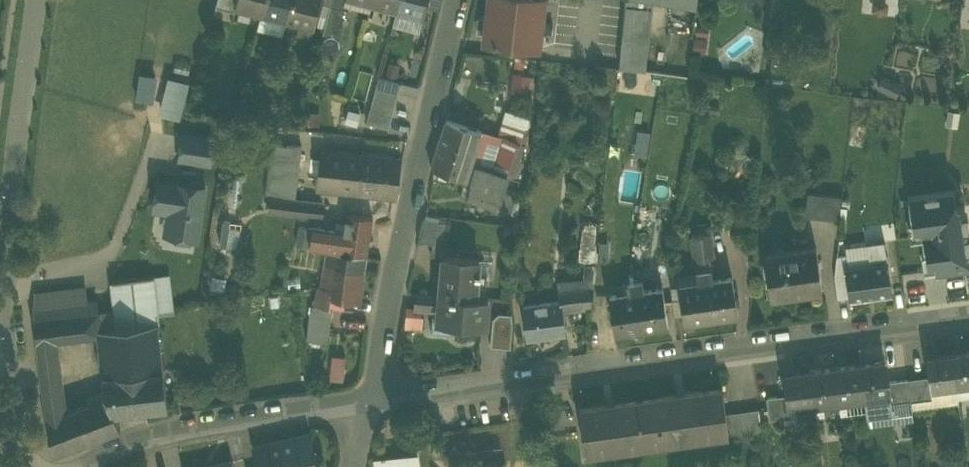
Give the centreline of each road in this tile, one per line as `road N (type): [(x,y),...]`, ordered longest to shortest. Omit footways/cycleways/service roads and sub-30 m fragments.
road 1 (residential): [(968,313),(372,404)]
road 2 (unclassified): [(36,466),(11,272),(40,0)]
road 3 (residential): [(458,0),(372,404)]
road 4 (residential): [(372,404),(162,432),(83,466)]

